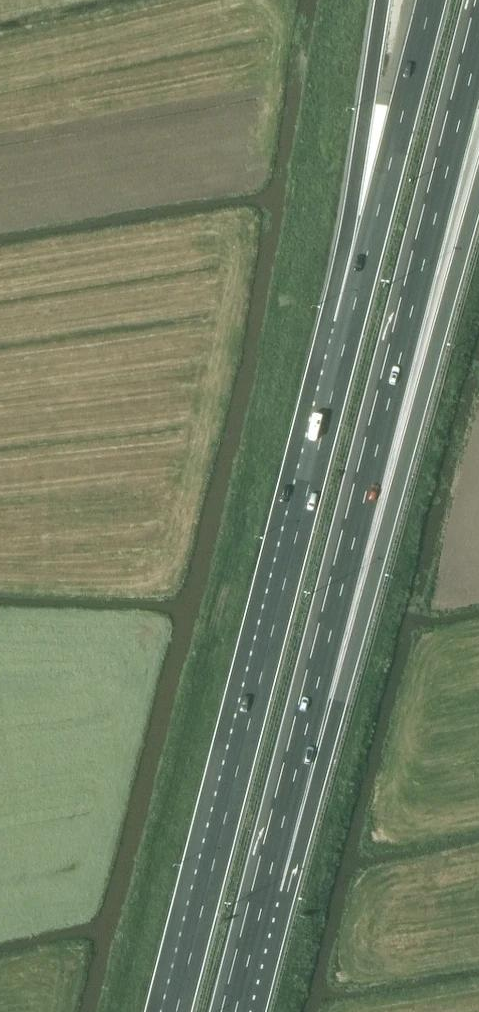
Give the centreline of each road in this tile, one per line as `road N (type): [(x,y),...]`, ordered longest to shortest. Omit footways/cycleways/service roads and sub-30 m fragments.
road 1 (motorway): [(261,883),(478,28)]
road 2 (motorway): [(351,319),(176,1011)]
road 3 (motorway): [(261,883),(390,465)]
road 4 (motorway): [(431,0),(351,319)]
road 5 (motorway): [(382,0),(351,319)]
road 6 (motorway): [(390,465),(478,181)]
road 7 (motorway): [(390,465),(478,251)]
road 8 (motorway): [(228,1011),(261,883)]

